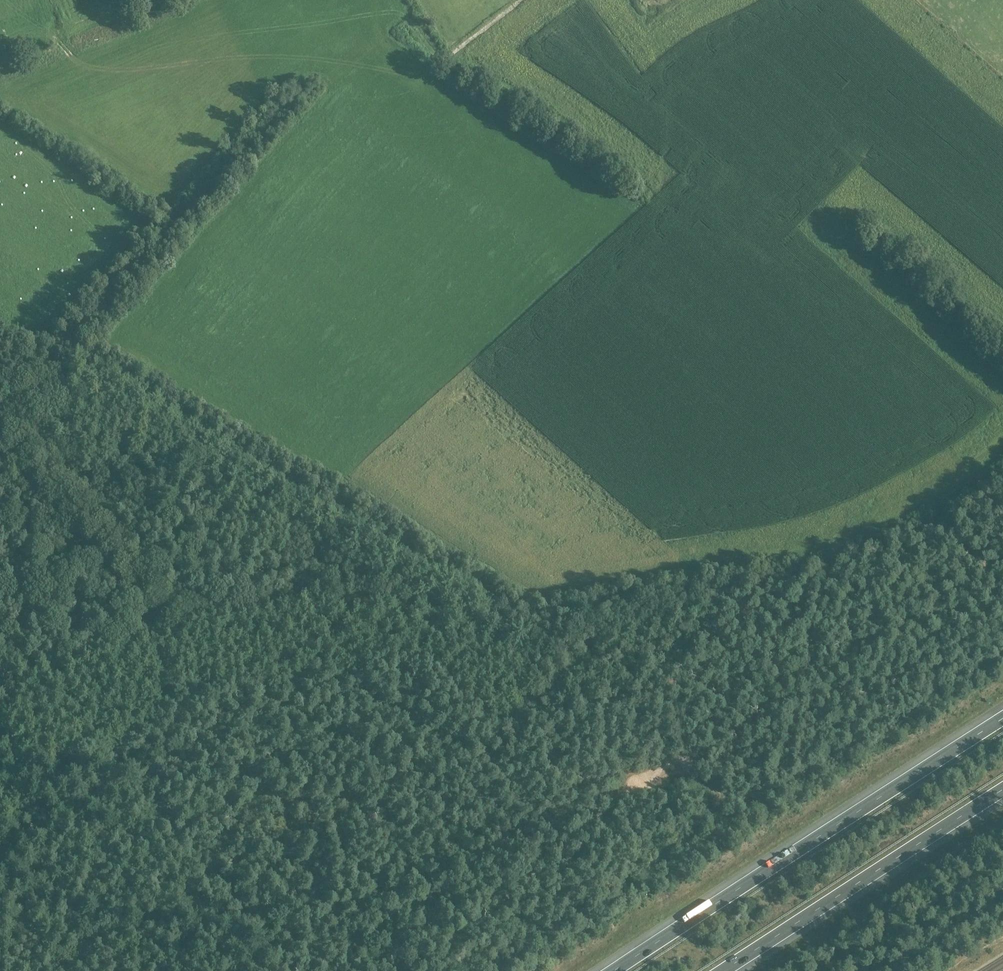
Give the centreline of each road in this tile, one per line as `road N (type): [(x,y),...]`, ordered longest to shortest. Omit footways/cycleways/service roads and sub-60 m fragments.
road 1 (motorway): [(1002,720),(613,970)]
road 2 (motorway): [(726,970),(1002,792)]

